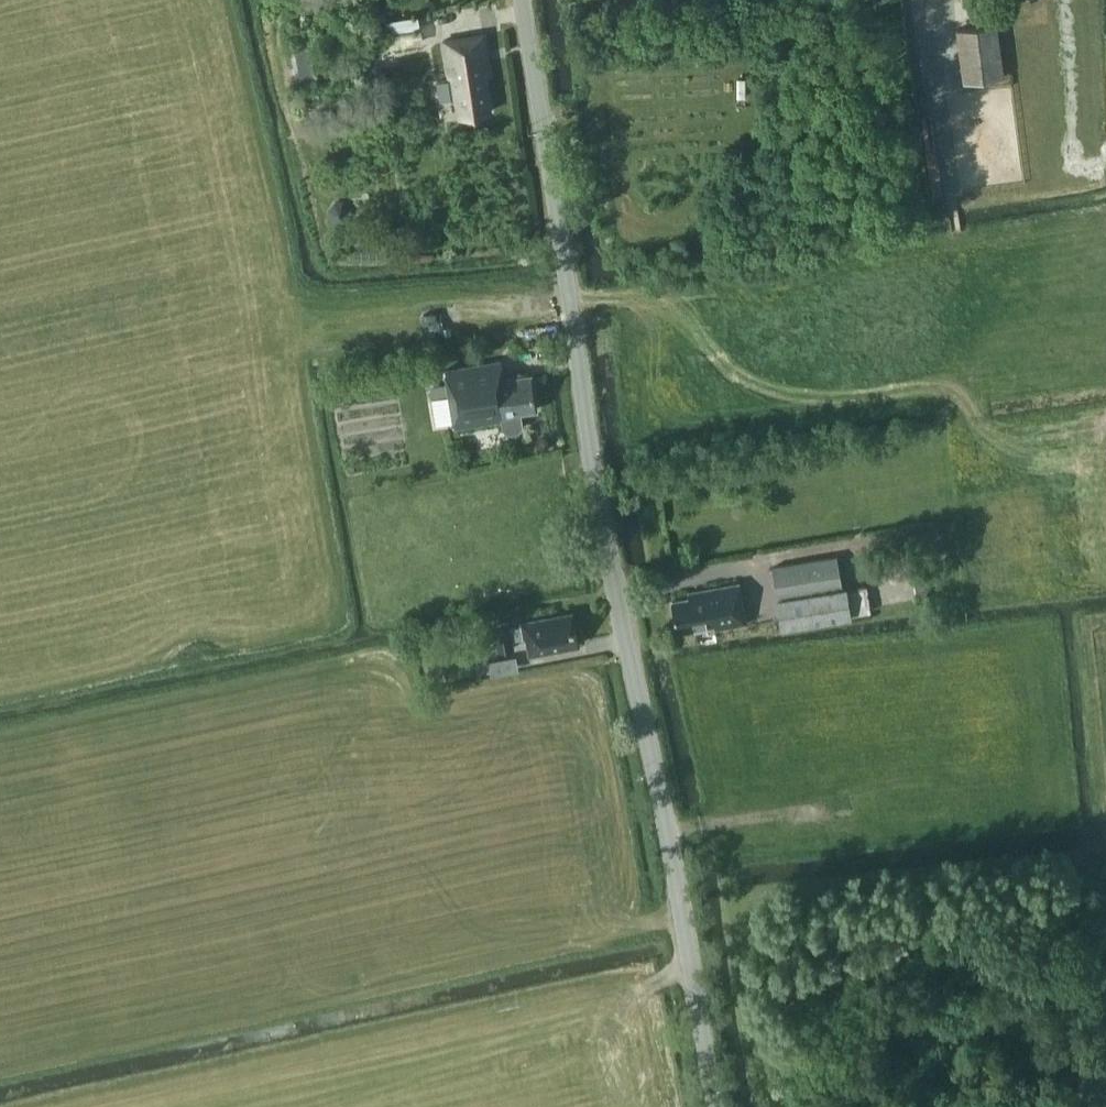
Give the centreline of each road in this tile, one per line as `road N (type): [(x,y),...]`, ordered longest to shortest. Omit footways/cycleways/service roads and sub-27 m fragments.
road 1 (unclassified): [(713,1106),(677,871),(619,610),(522,0)]

